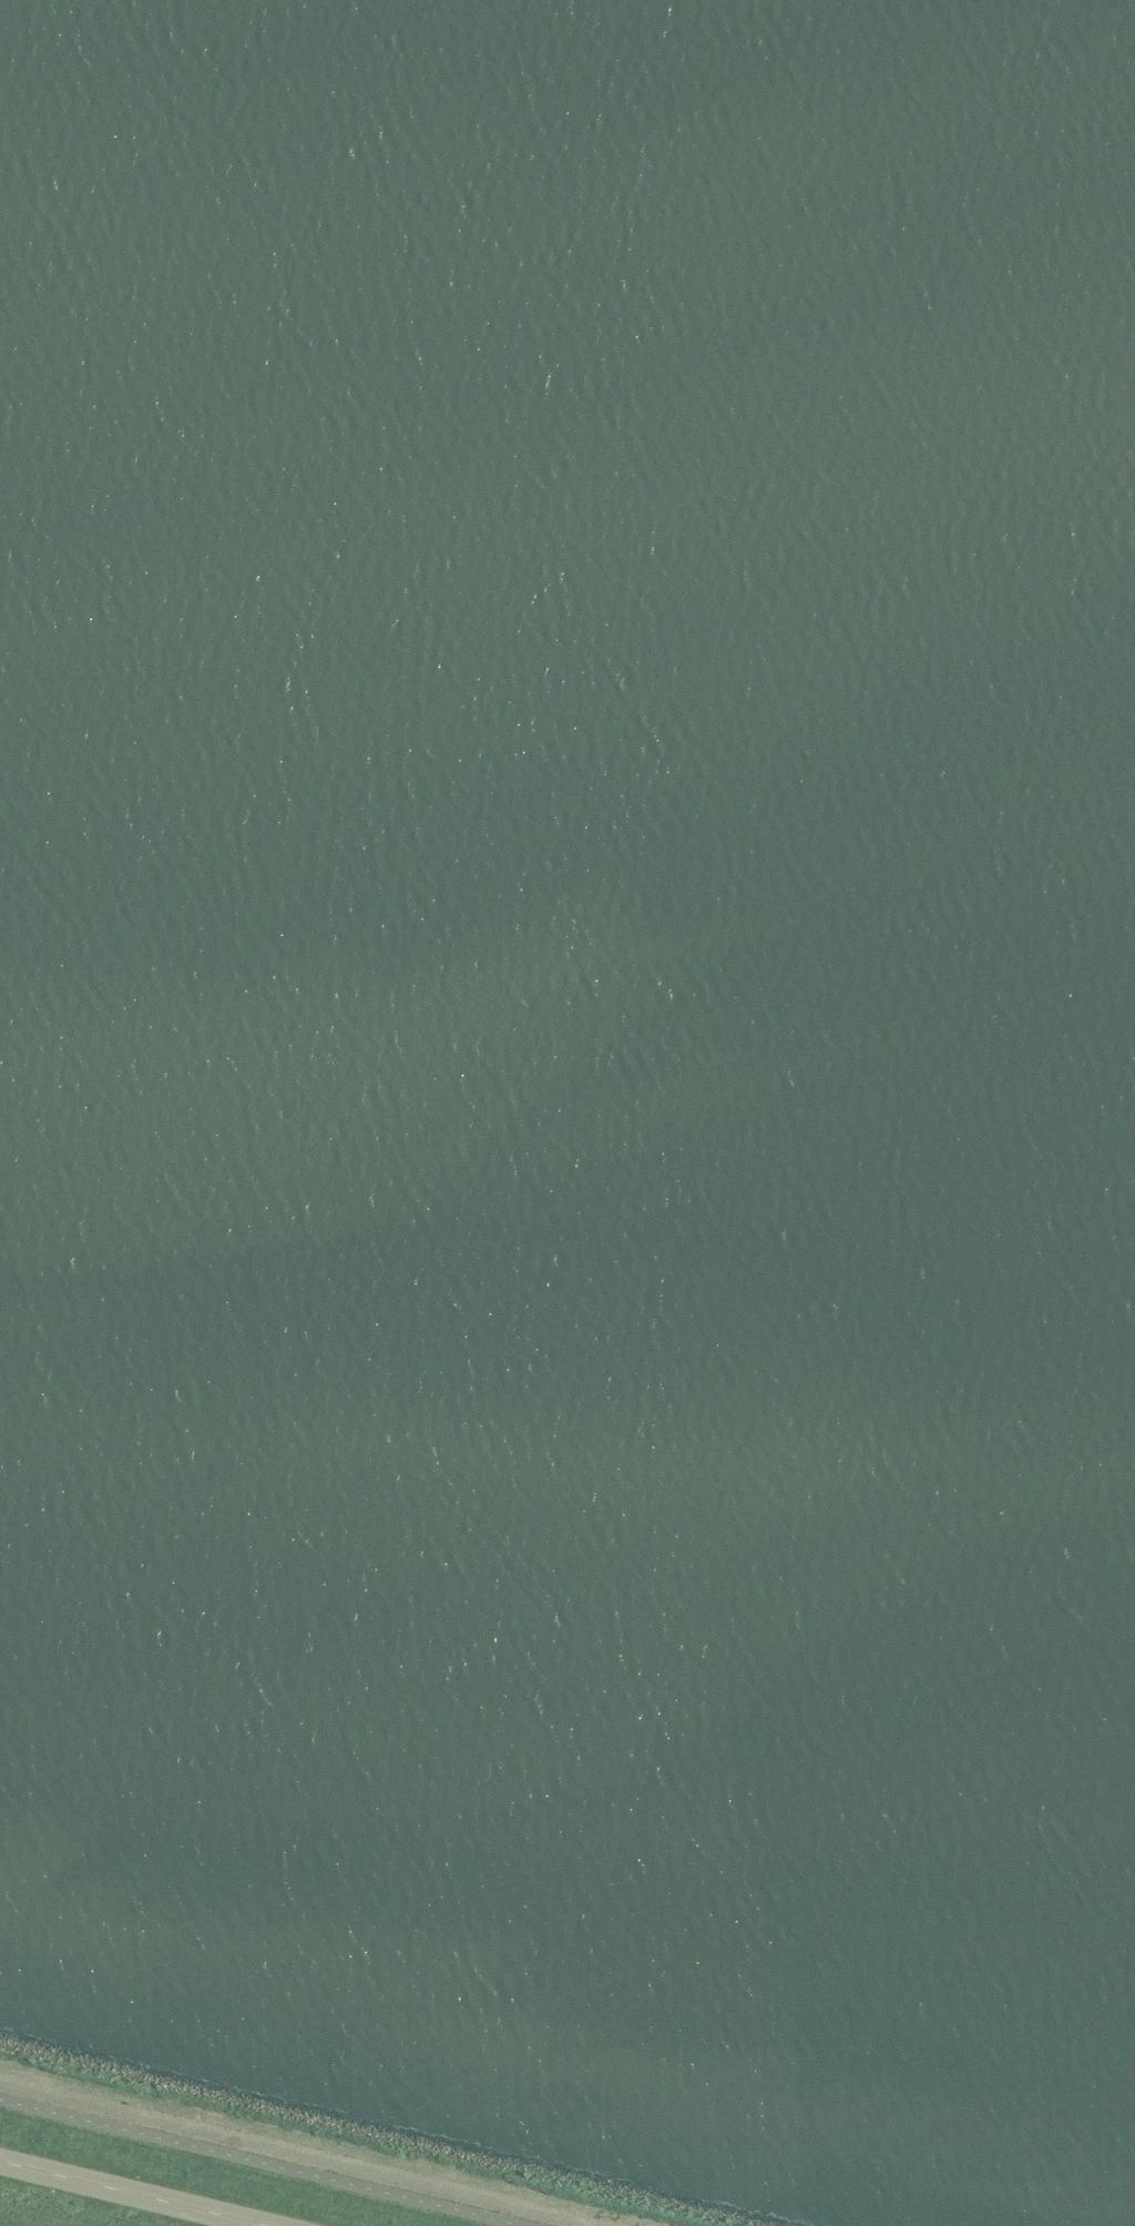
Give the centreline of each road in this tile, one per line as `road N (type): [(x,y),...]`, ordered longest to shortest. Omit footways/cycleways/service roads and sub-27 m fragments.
road 1 (tertiary): [(254,2225),(0,2164)]

